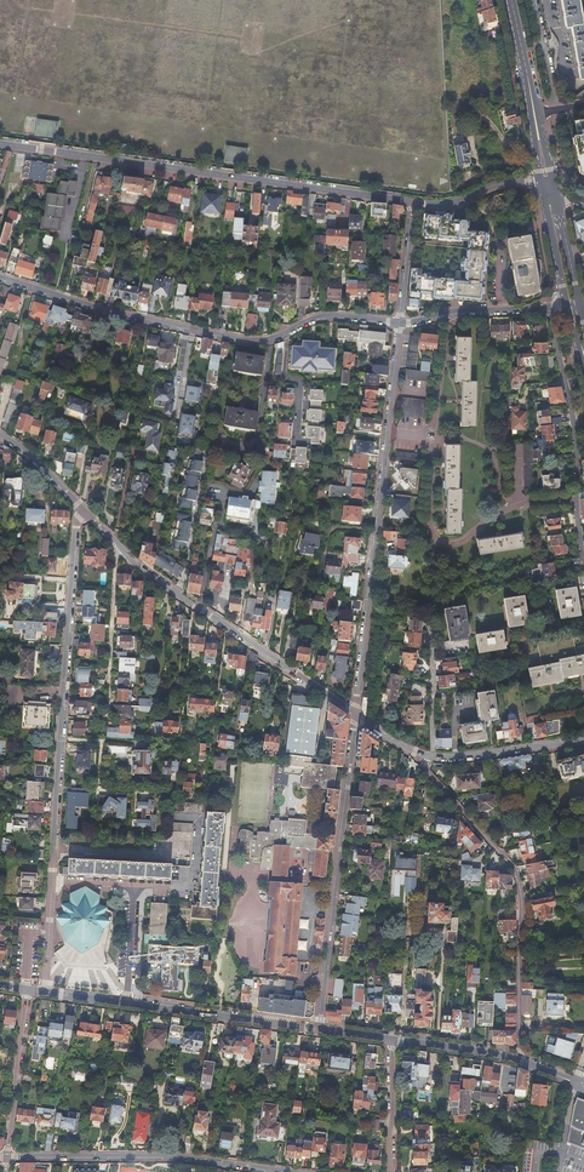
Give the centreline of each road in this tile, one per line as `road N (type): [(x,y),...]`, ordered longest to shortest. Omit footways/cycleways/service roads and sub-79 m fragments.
road 1 (residential): [(0,147),(413,203)]
road 2 (residential): [(399,323),(332,316),(246,341),(0,279)]
road 3 (residential): [(399,323),(354,715)]
road 4 (residential): [(52,881),(79,510)]
road 5 (residential): [(79,510),(165,587),(354,715)]
road 6 (residential): [(418,757),(515,874),(521,929),(516,1061)]
road 7 (residential): [(354,715),(317,1031)]
road 8 (residential): [(7,1156),(177,1157),(285,1171)]
road 9 (residential): [(550,308),(575,432),(583,557)]
road 10 (residential): [(317,1031),(127,1003)]
road 11 (residential): [(418,757),(488,757),(583,737)]
road 12 (residential): [(7,1156),(25,990)]
road 13 (residential): [(550,308),(457,311),(399,323)]
road 14 (residential): [(413,203),(446,204),(516,182),(547,188)]
road 15 (residential): [(391,1039),(393,1171)]
road 16 (residential): [(516,1061),(391,1039)]
road 17 (residential): [(413,203),(399,323)]

